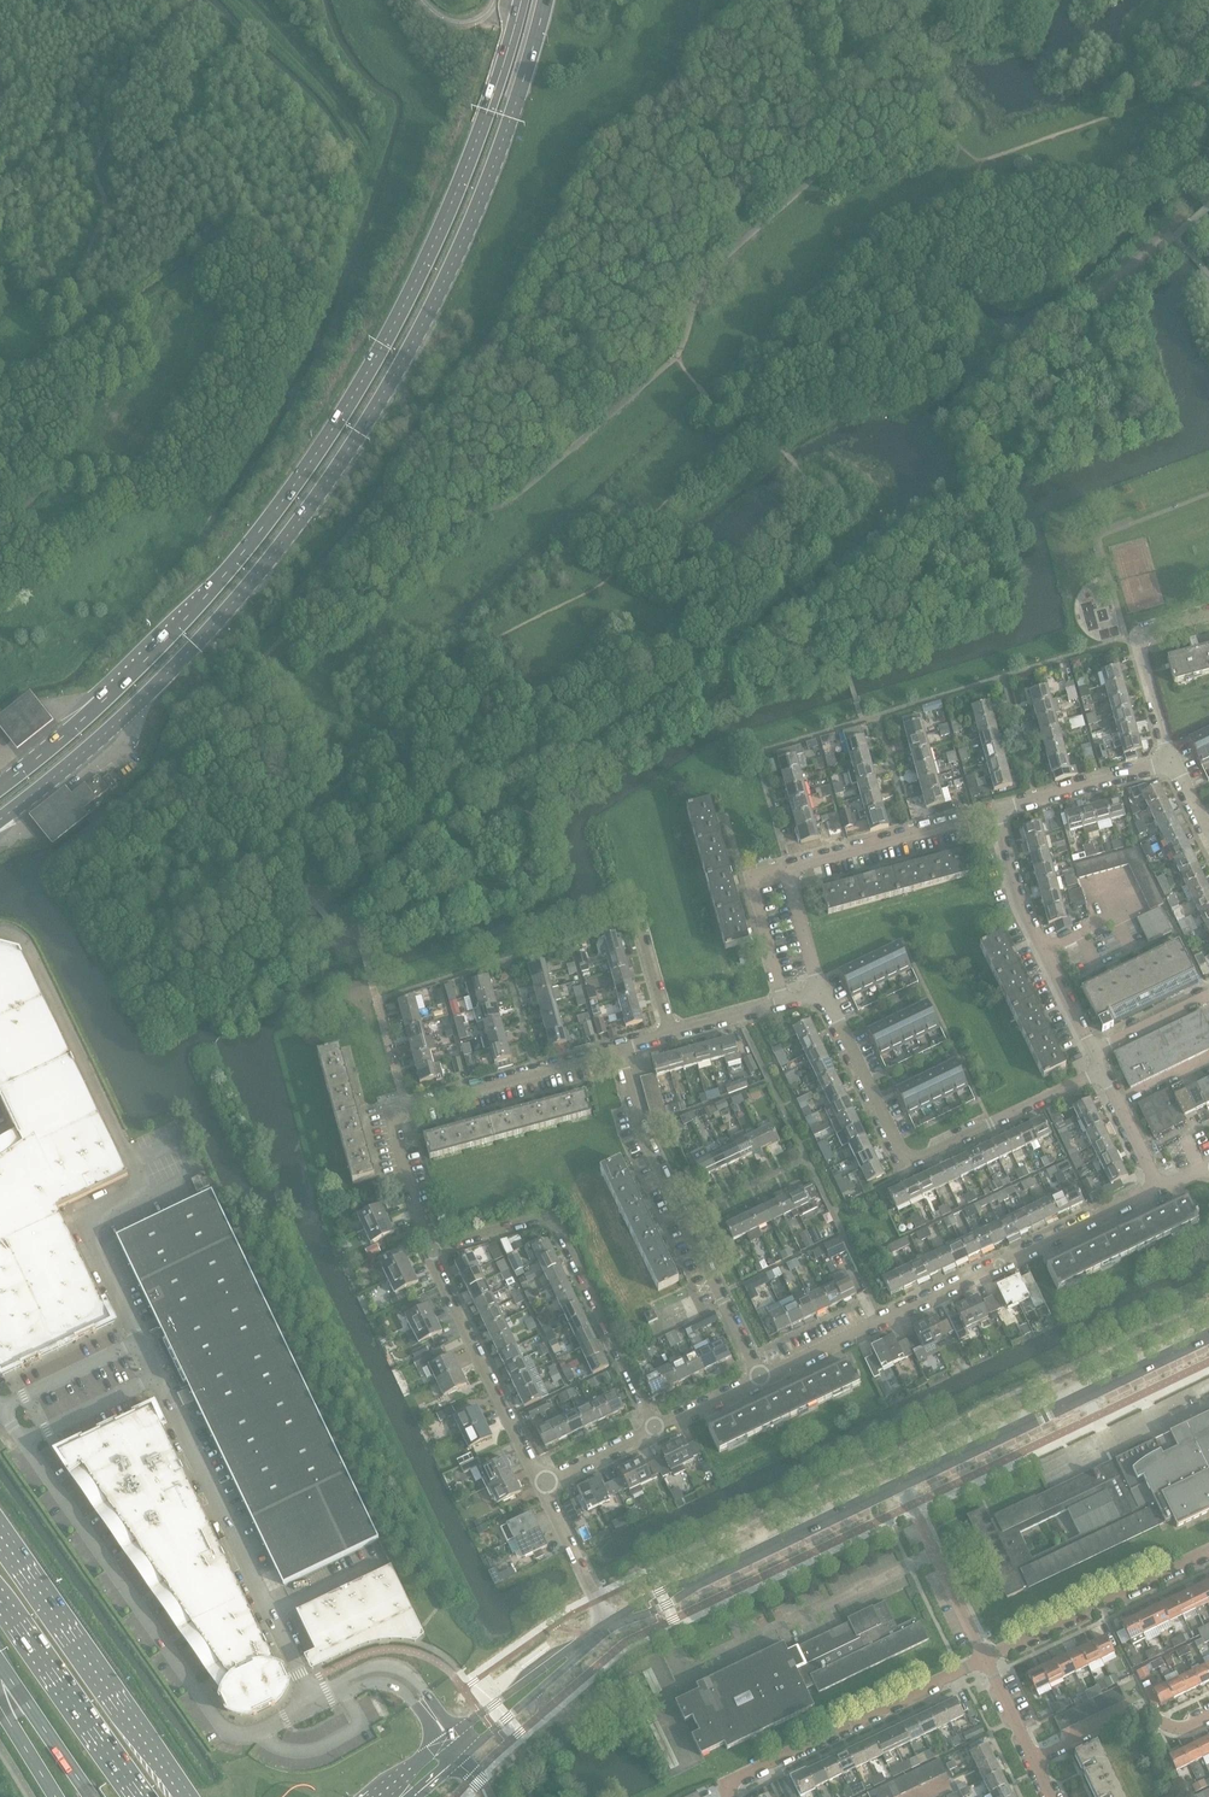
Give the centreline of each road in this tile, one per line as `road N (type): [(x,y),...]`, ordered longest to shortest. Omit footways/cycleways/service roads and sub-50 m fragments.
road 1 (track): [(233,0),(315,86),(373,167),(328,295),(254,443),(191,532),(66,674),(39,676),(0,698)]
road 2 (primary): [(520,0),(452,201),(338,421),(226,573),(100,703)]
road 3 (primary): [(140,702),(292,532),(396,374),(497,159),(545,0)]
road 4 (residential): [(271,1613),(93,1243),(99,1221),(149,1197),(28,947),(0,932)]
road 5 (residential): [(0,1410),(221,1727),(245,1735),(313,1702)]
road 6 (residential): [(760,1379),(1155,1189)]
road 7 (residential): [(1103,1078),(911,1172),(821,992)]
road 8 (residential): [(657,1428),(550,1217),(428,1250)]
road 9 (residential): [(760,1379),(641,1129),(618,1049)]
road 10 (residential): [(821,992),(785,865),(996,811)]
road 11 (tertiary): [(901,1484),(1208,1336)]
road 12 (primary): [(182,1796),(0,1535)]
road 13 (residential): [(730,1796),(725,1786),(986,1660)]
road 14 (unclassified): [(541,1486),(428,1250)]
road 15 (residential): [(1092,1051),(1019,902),(996,811)]
road 16 (residential): [(986,1660),(1208,1551)]
road 17 (primary): [(0,1601),(138,1796)]
road 18 (tertiary): [(703,1579),(901,1484)]
road 19 (residential): [(406,1106),(618,1049)]
road 20 (tertiary): [(461,1761),(611,1624)]
road 21 (residential): [(1172,759),(1137,635),(1208,615)]
road 22 (residential): [(1208,1718),(1176,1732),(1154,1725),(1139,1709),(1033,1758)]
road 23 (residential): [(986,1660),(901,1484)]
road 24 (tertiary): [(611,1624),(456,1732)]
road 25 (residential): [(996,811),(1172,759)]
road 26 (primary): [(0,819),(140,702)]
road 27 (unclassified): [(428,1250),(390,1110),(406,1106)]
road 28 (residential): [(670,1033),(821,992)]
road 29 (unclassified): [(611,1624),(541,1486)]
road 30 (residential): [(456,1732),(422,1686),(396,1668),(367,1668),(342,1688)]
road 31 (primary): [(100,703),(0,787)]
road 32 (residential): [(541,1486),(657,1428)]
road 33 (residential): [(1092,1051),(1208,996)]
road 34 (residential): [(342,1688),(395,1685),(441,1744)]
road 35 (residential): [(271,1613),(384,1559)]
road 36 (residential): [(1155,1189),(1103,1078)]

